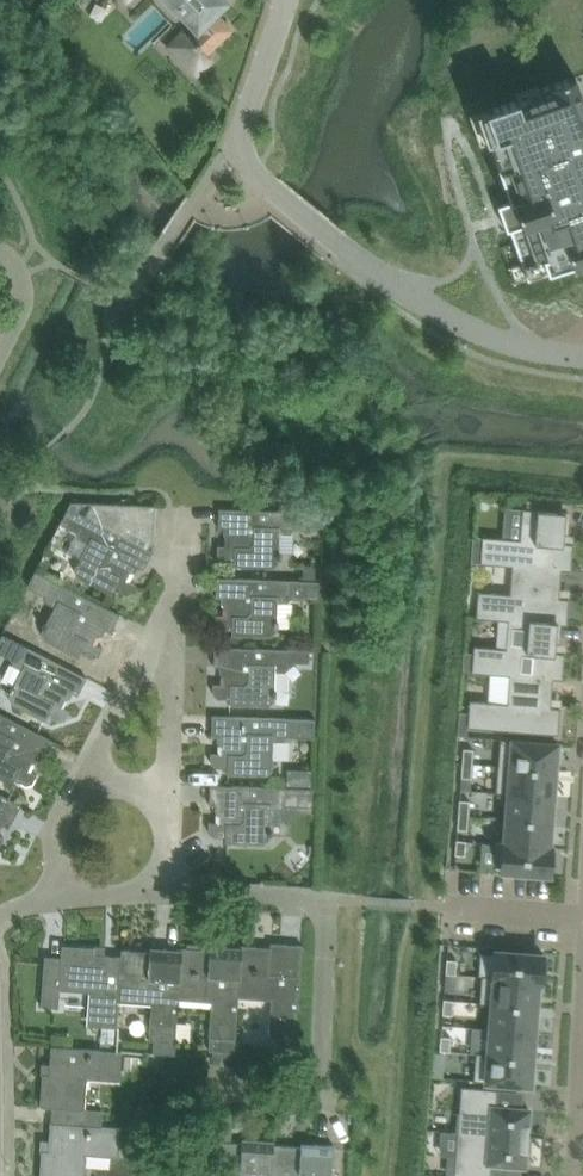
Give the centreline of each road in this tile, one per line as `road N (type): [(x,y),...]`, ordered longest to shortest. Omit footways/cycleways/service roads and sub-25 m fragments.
road 1 (residential): [(281,0),(240,149),(277,192),(406,292),(498,341),(582,360)]
road 2 (residential): [(217,1077),(296,1082),(313,1071),(323,1039),(330,919),(322,896),(167,887)]
road 3 (residential): [(80,770),(174,596)]
road 4 (residential): [(166,791),(174,596)]
road 5 (residential): [(582,910),(451,903)]
road 6 (residential): [(51,893),(80,770)]

